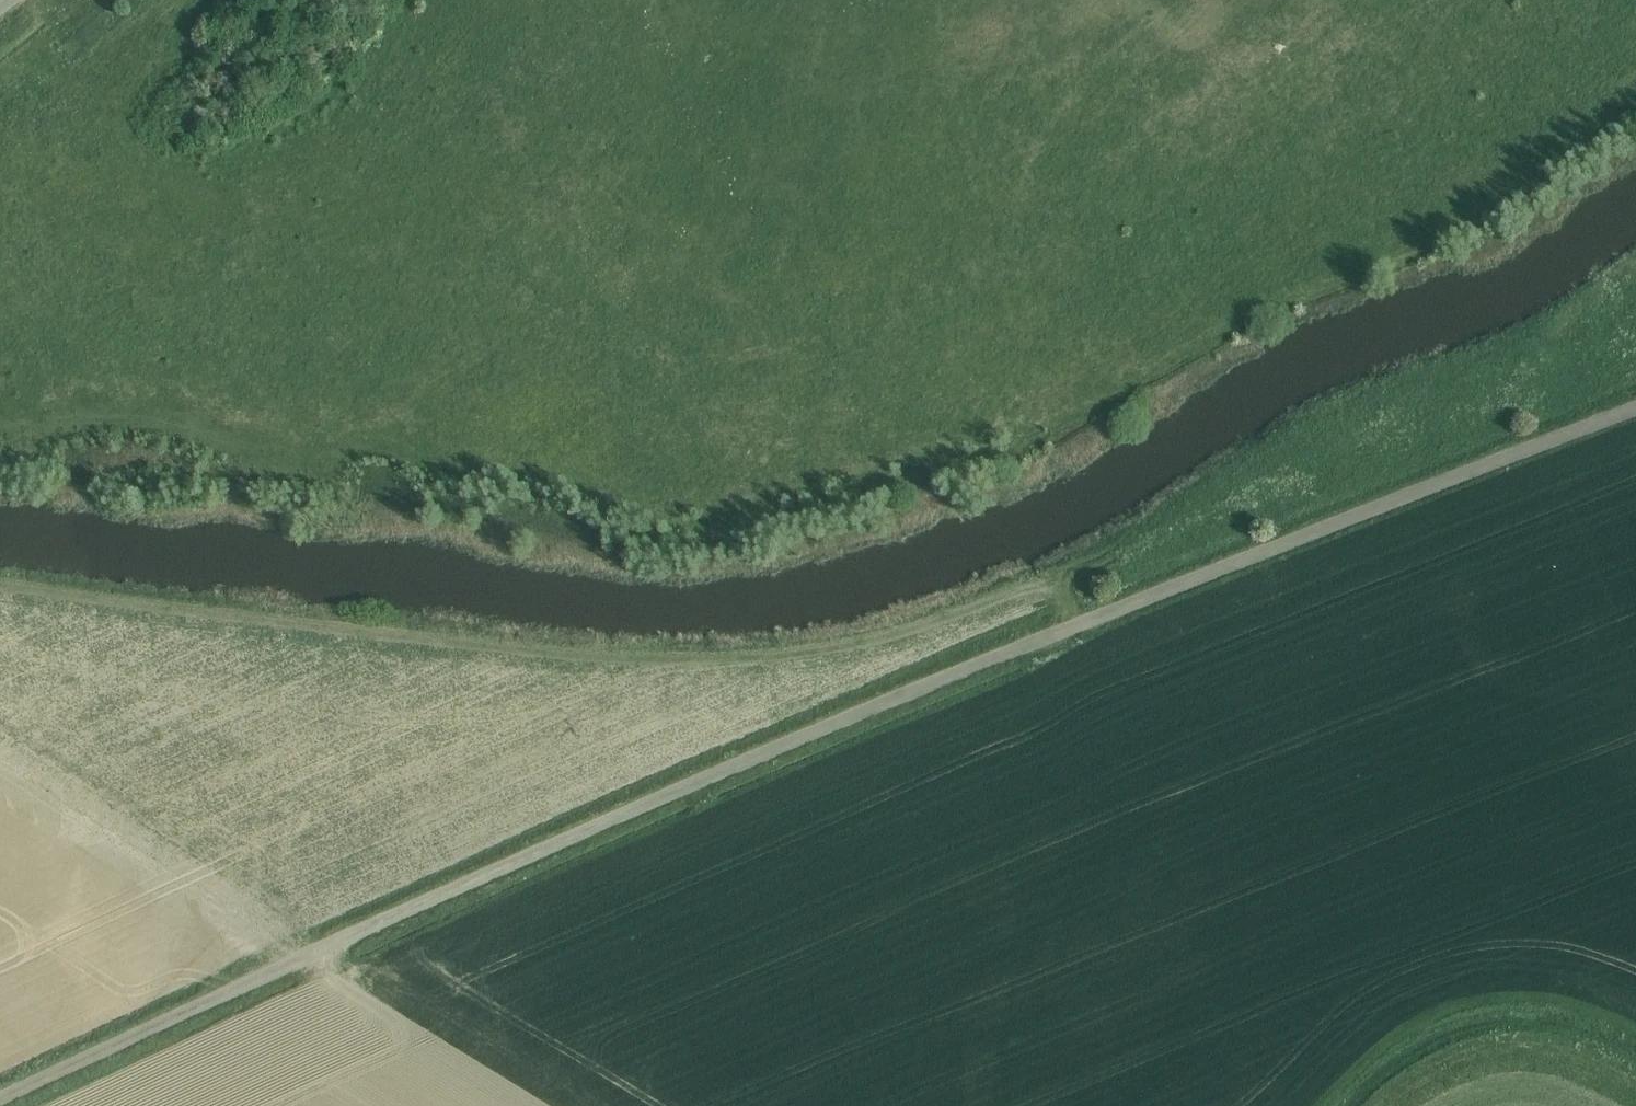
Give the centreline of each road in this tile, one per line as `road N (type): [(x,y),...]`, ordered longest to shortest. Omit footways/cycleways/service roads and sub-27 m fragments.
road 1 (track): [(0,1100),(618,817),(1077,626),(1635,408)]

